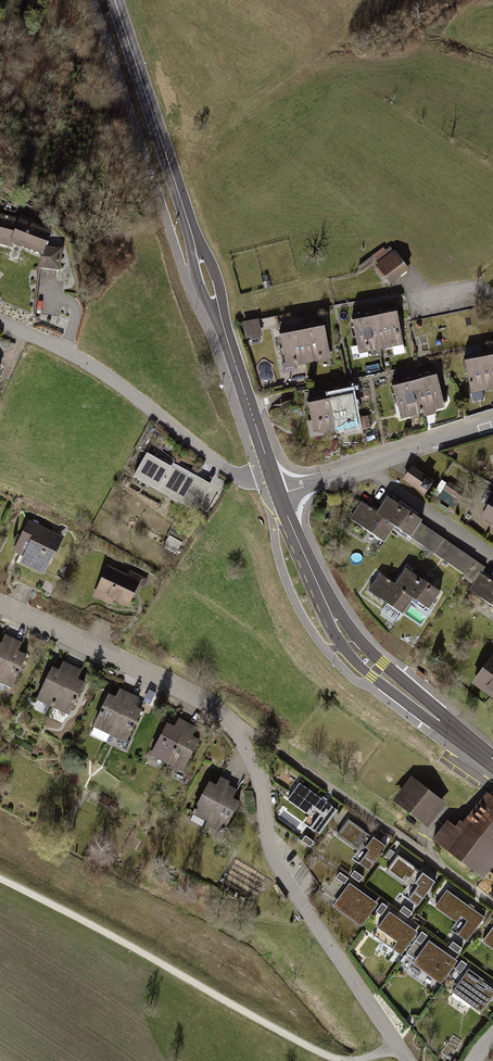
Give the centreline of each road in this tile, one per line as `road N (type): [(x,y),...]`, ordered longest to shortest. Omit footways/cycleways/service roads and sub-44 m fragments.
road 1 (residential): [(0,607),(189,691),(236,732),(260,781),(277,866),(409,1060)]
road 2 (tertiary): [(279,490),(114,0)]
road 3 (track): [(0,879),(338,1060)]
road 4 (tertiary): [(492,762),(353,646),(279,490)]
road 5 (residential): [(0,323),(108,376),(236,477),(279,490)]
road 6 (residential): [(360,469),(492,563)]
road 7 (tertiary): [(492,426),(360,469)]

